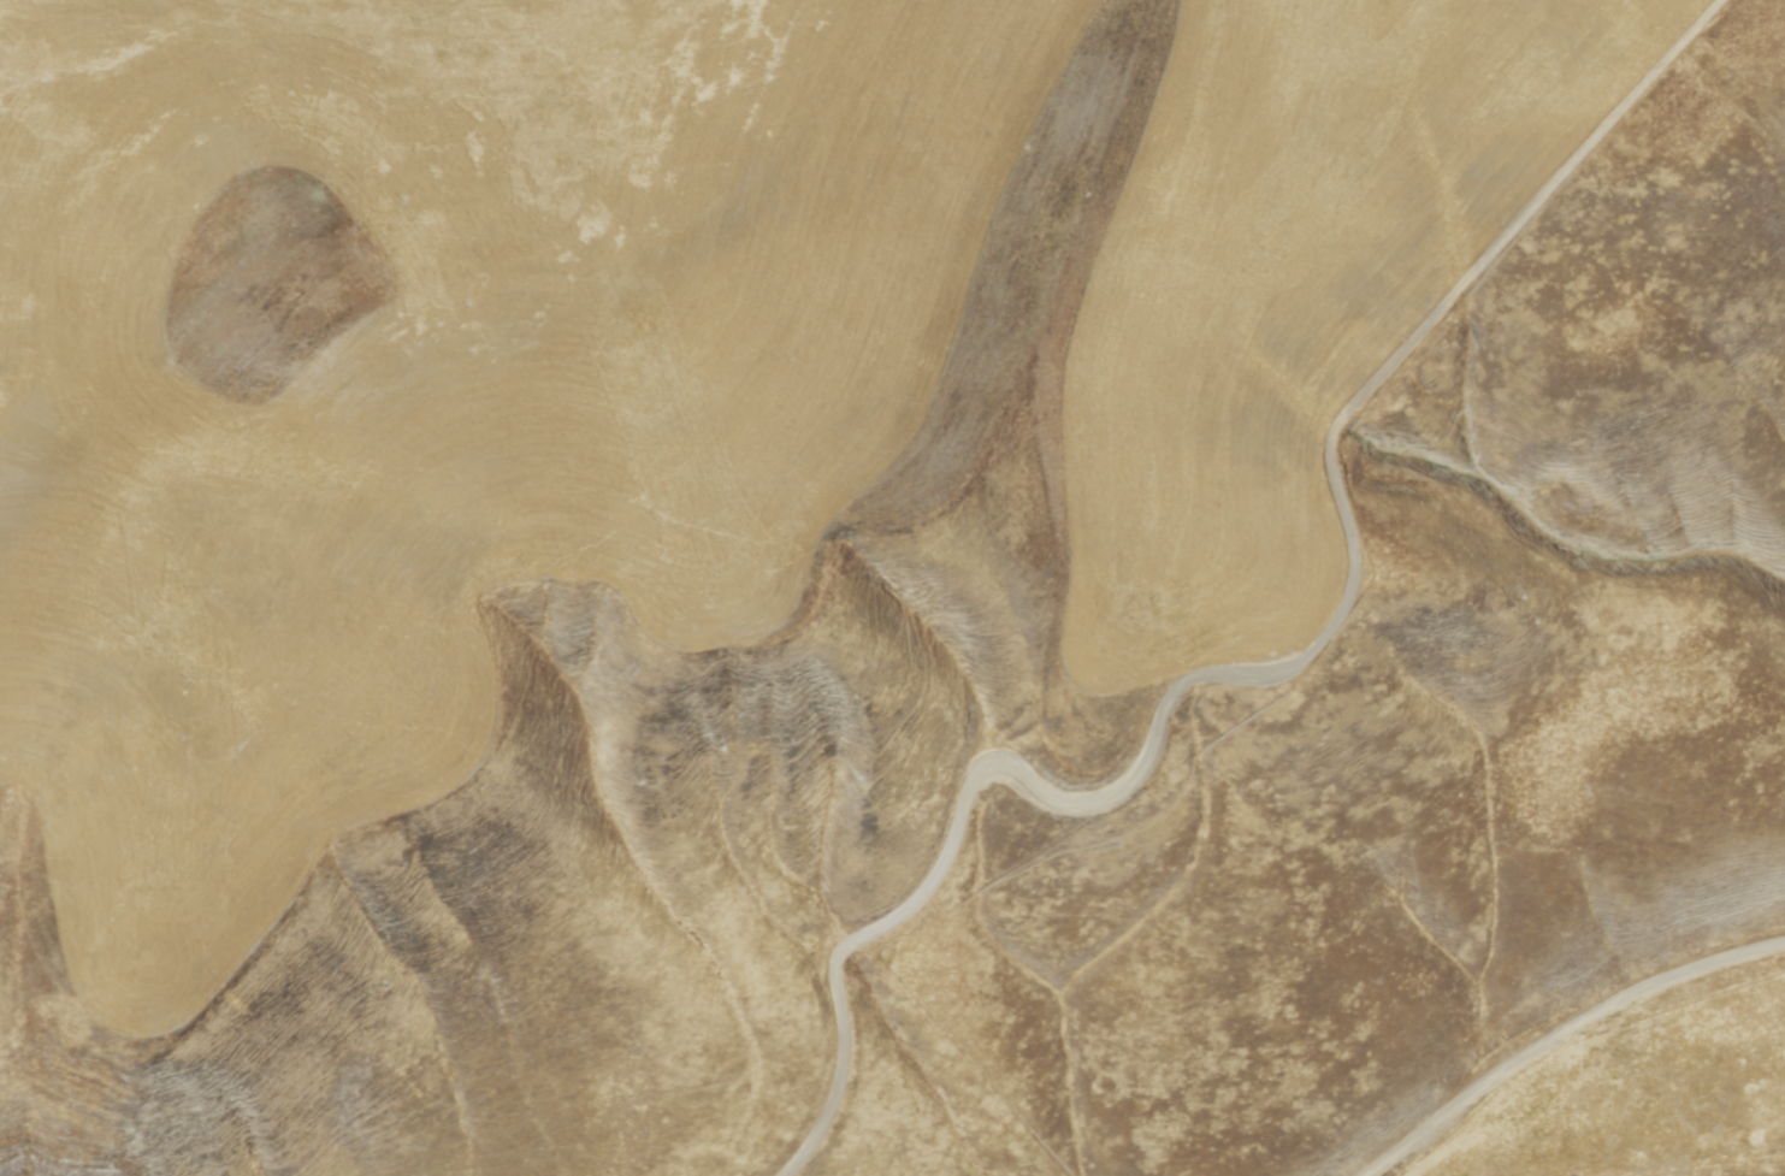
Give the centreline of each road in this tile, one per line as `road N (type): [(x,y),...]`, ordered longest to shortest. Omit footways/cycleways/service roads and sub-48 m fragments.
road 1 (track): [(1715,0),(1318,424),(1316,473),(1181,686),(1134,785),(1072,799),(997,757),(973,772),(936,876),(910,910),(834,962),(844,1053),(829,1124),(783,1175)]
road 2 (track): [(1784,946),(1679,969),(1509,1064),(1365,1175)]

